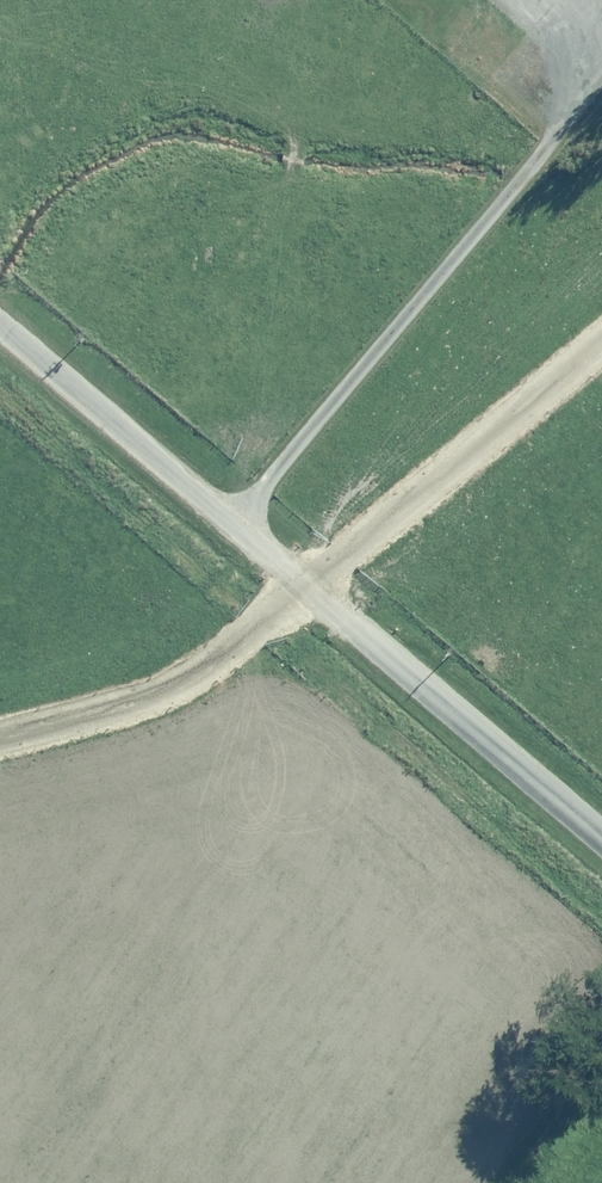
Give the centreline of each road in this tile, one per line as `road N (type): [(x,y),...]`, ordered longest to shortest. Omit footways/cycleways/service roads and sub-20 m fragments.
road 1 (unclassified): [(601,842),(0,324)]
road 2 (track): [(0,739),(164,693),(220,666),(601,352)]
road 3 (track): [(231,523),(601,88)]

